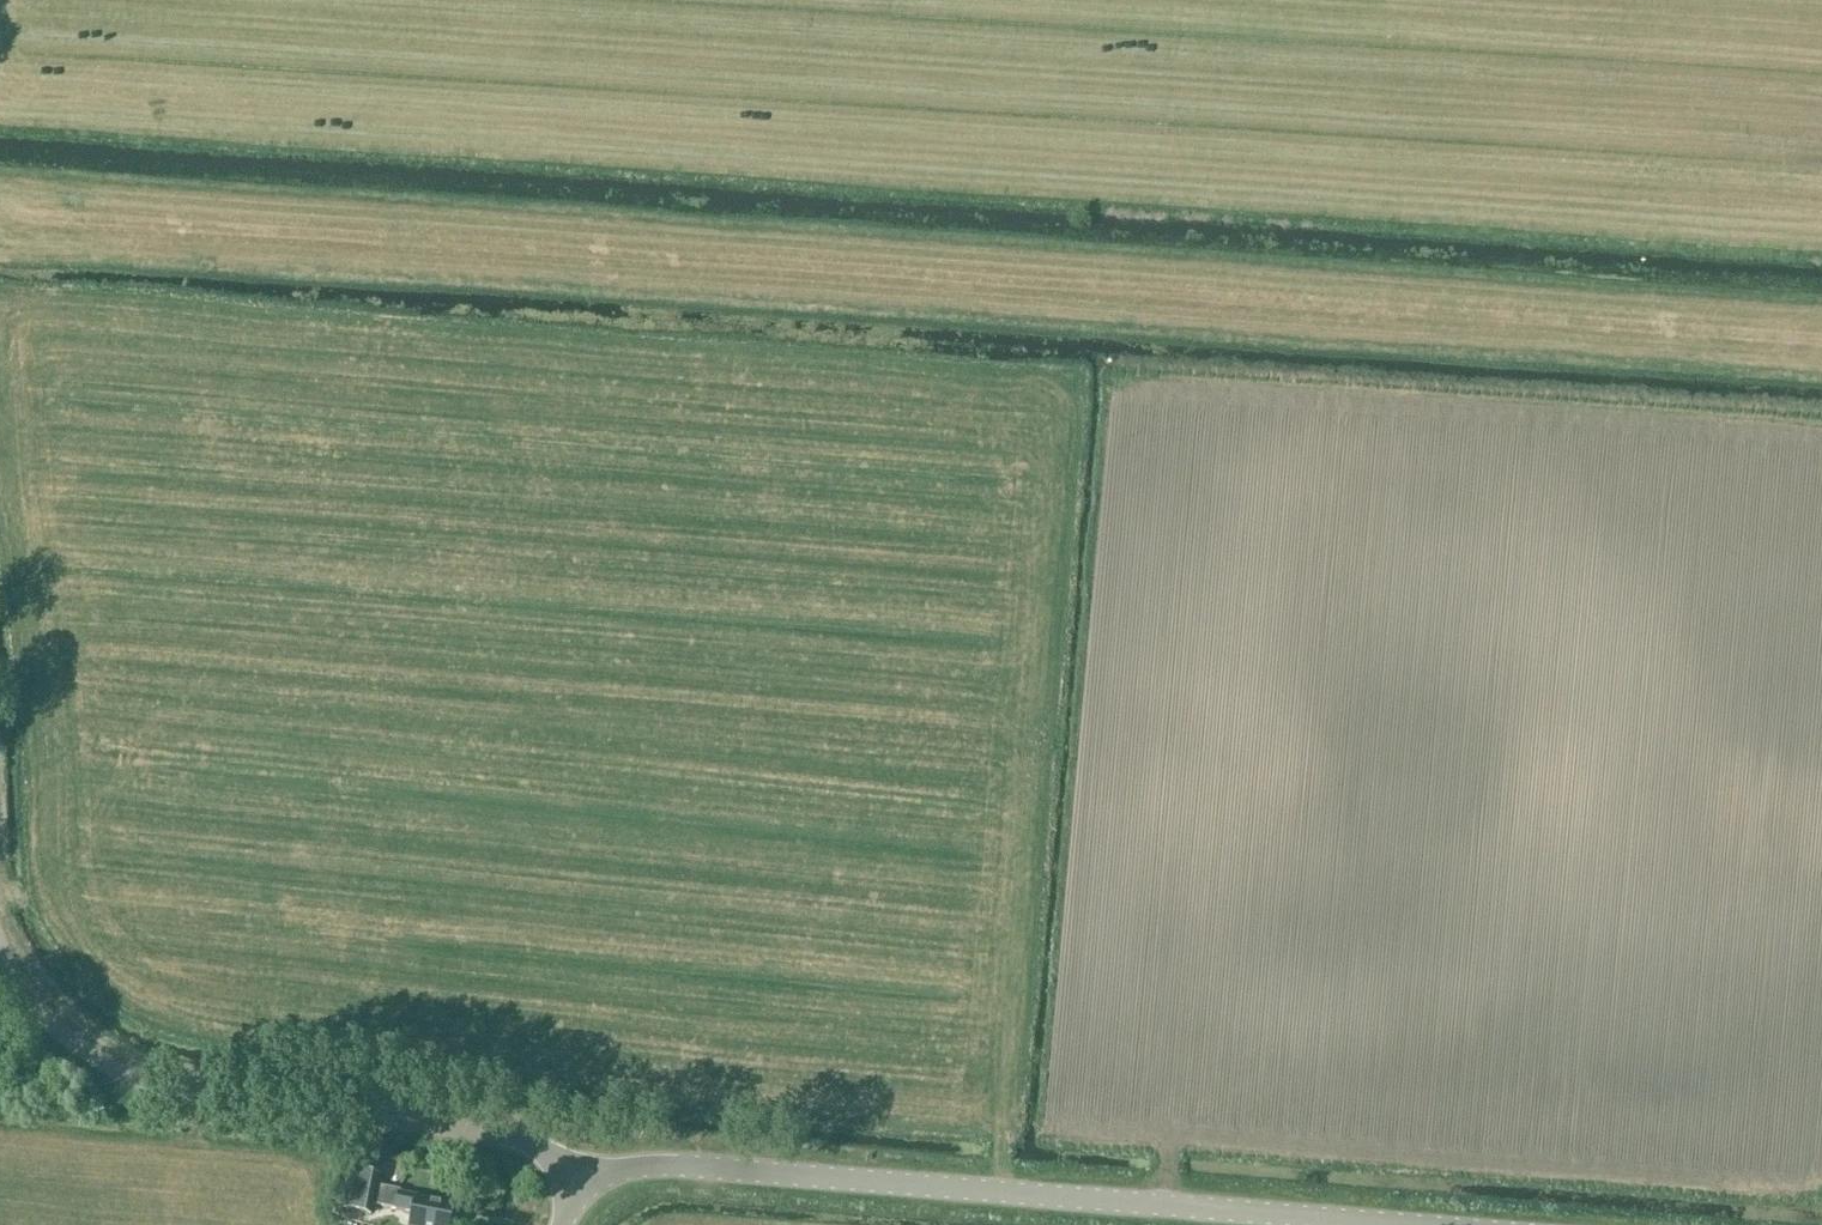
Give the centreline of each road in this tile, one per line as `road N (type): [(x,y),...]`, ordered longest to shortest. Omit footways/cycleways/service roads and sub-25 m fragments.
road 1 (tertiary): [(1425,1224),(692,1167),(612,1173),(578,1190)]
road 2 (unclassified): [(578,1190),(545,1160),(485,1135),(185,1098),(118,1073),(66,1035),(18,980),(0,946)]

